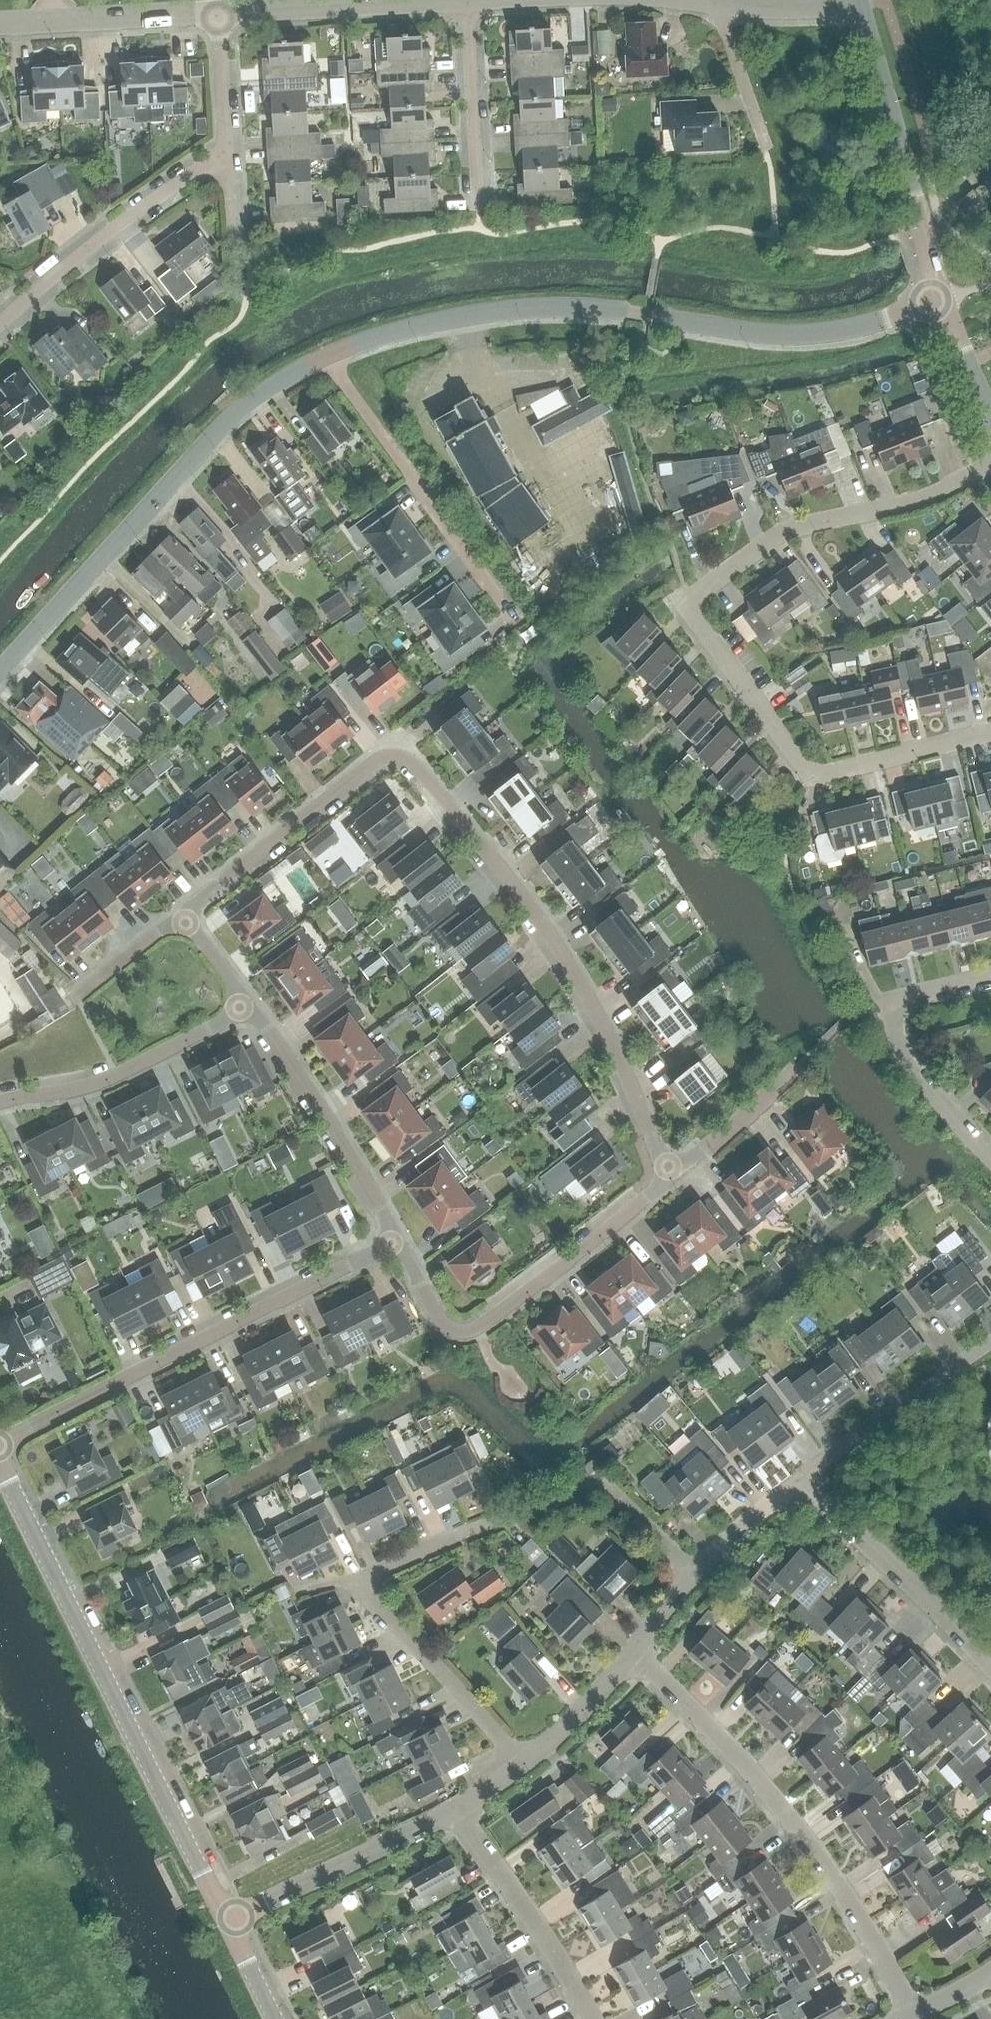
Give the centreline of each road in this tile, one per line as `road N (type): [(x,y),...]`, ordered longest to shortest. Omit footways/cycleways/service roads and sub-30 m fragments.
road 1 (tertiary): [(0,669),(254,399),(327,356),(508,308),(595,307),(803,334),(940,302)]
road 2 (residential): [(676,1180),(563,949),(396,750),(181,923)]
road 3 (residential): [(990,734),(803,771),(692,617),(702,586),(773,538),(946,489),(990,464)]
road 4 (residential): [(522,1755),(368,1595),(363,1572),(577,1482),(601,1482),(689,1572)]
road 5 (tertiary): [(230,1923),(0,1463)]
road 6 (residential): [(914,2013),(783,1805),(631,1653)]
road 7 (residential): [(0,1446),(396,1244)]
road 8 (residential): [(676,1180),(467,1342),(396,1244)]
road 9 (tertiary): [(940,302),(856,5)]
road 10 (residential): [(990,1156),(906,1058),(892,1008),(893,999),(990,975)]
road 11 (residential): [(0,330),(120,229),(226,158)]
road 12 (residential): [(396,1244),(326,1116),(243,1010)]
road 13 (residential): [(990,1667),(800,1482)]
road 14 (residential): [(0,1100),(106,1080),(243,1010)]
road 15 (residential): [(230,1923),(461,1807)]
road 16 (residential): [(219,14),(468,0)]
road 17 (residential): [(588,2018),(461,1807)]
road 18 (residential): [(800,1482),(990,1342)]
road 19 (residential): [(478,205),(474,0)]
road 20 (residential): [(54,24),(219,14)]
road 21 (residential): [(793,1077),(676,1180)]
road 22 (residential): [(713,0),(765,146)]
road 23 (residential): [(522,1755),(631,1653)]
road 24 (residential): [(226,158),(219,14)]
road 25 (residential): [(689,1572),(800,1482)]
road 26 (residential): [(720,0),(856,5)]
road 27 (tertiary): [(990,415),(940,302)]

